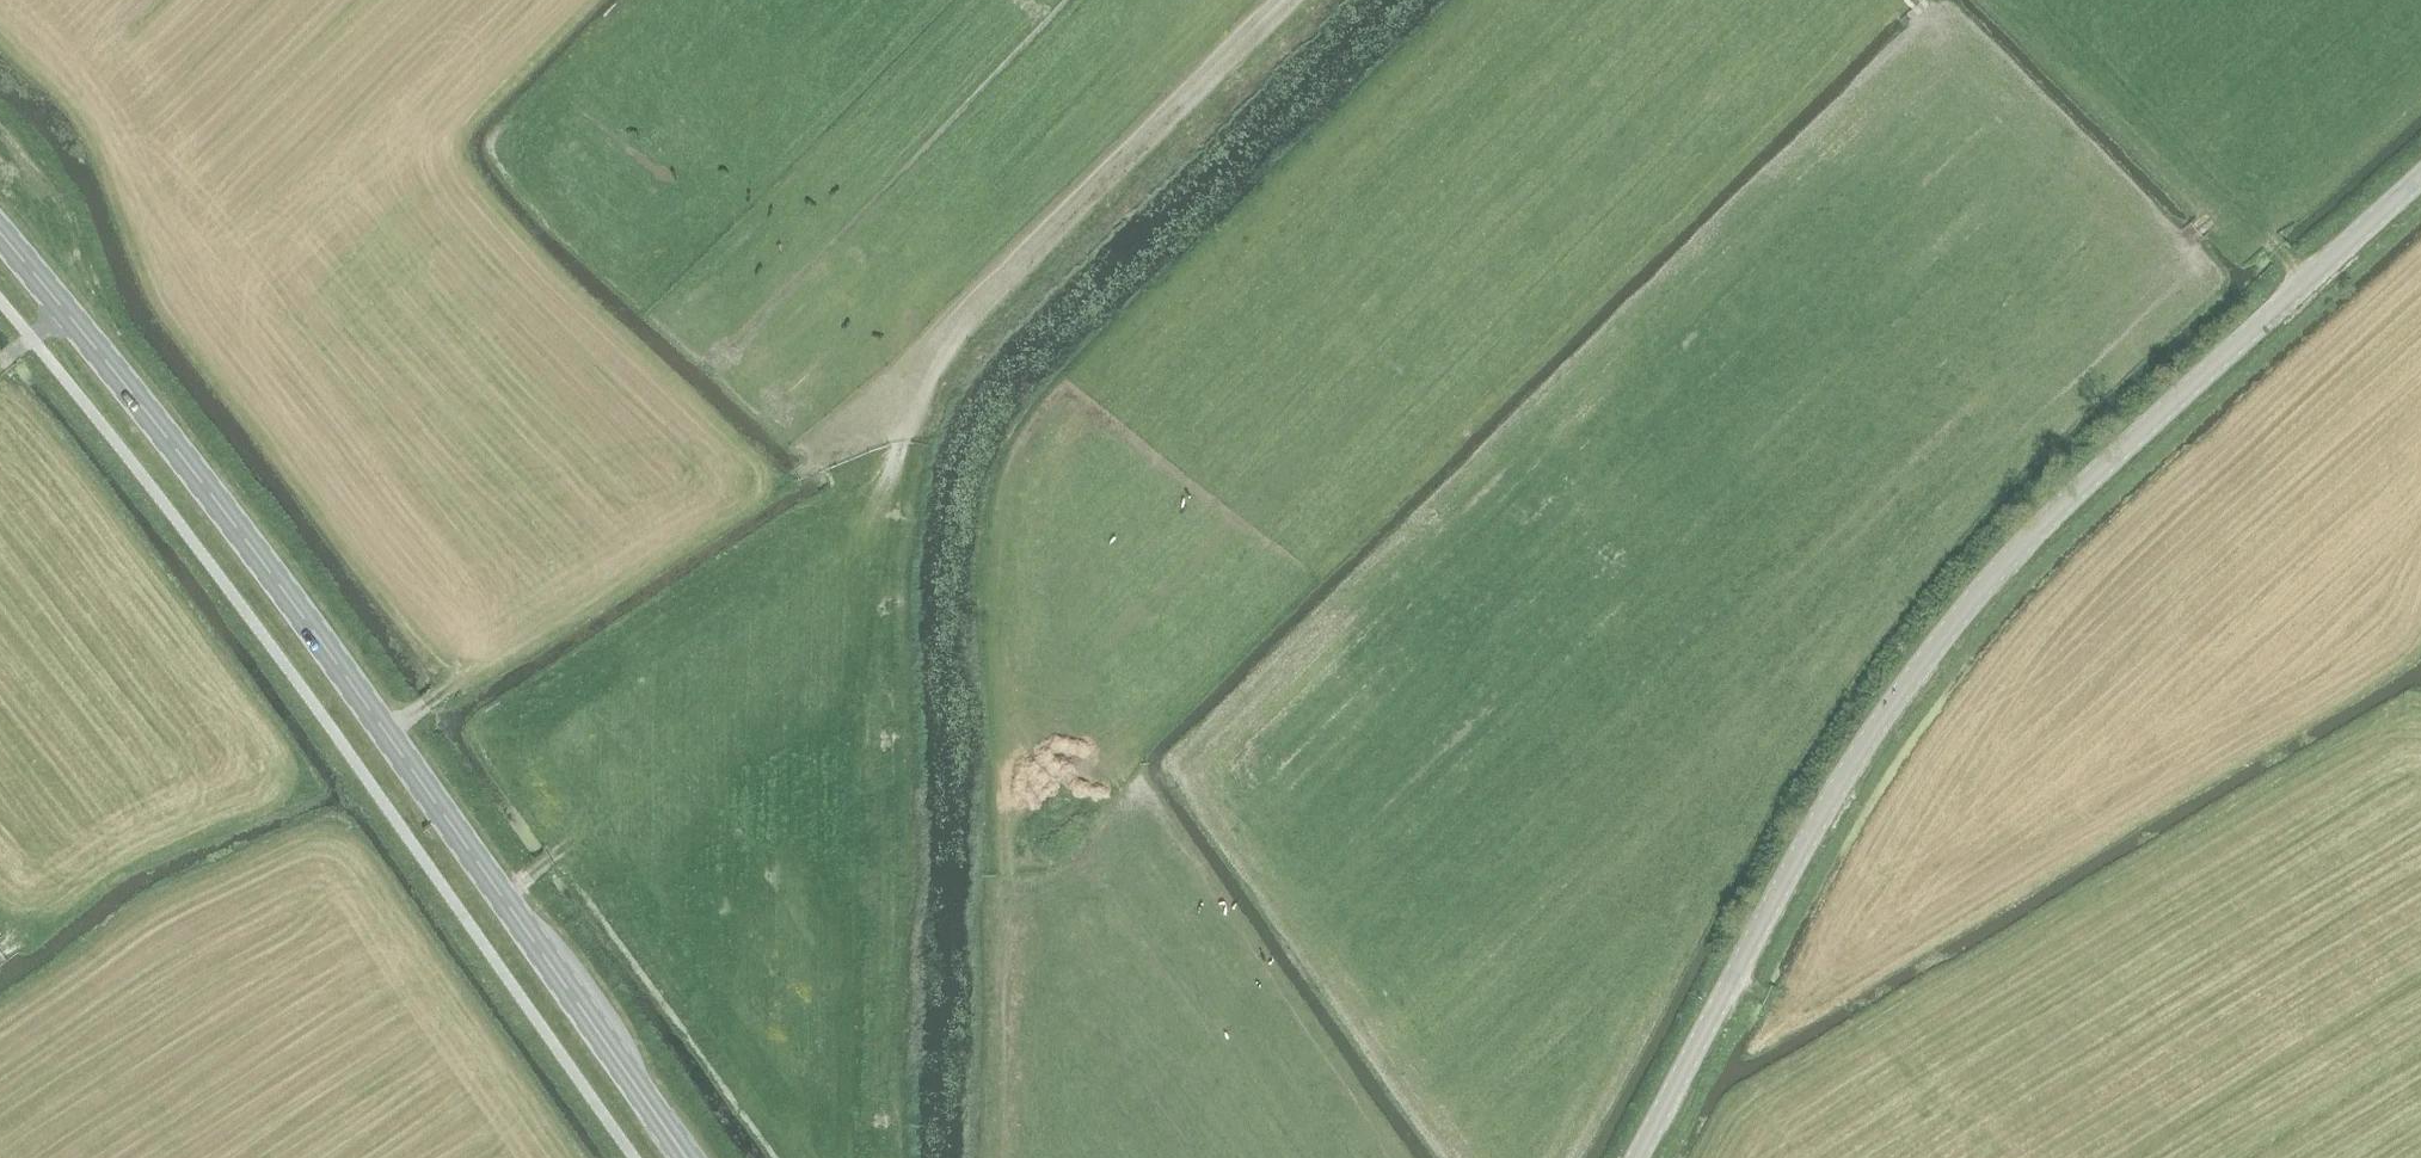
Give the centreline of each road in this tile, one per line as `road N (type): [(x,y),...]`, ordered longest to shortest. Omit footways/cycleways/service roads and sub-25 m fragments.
road 1 (tertiary): [(1636,1157),(1833,797),(1967,608),(2135,437),(2420,176)]
road 2 (primary): [(686,1157),(268,569),(0,231)]

